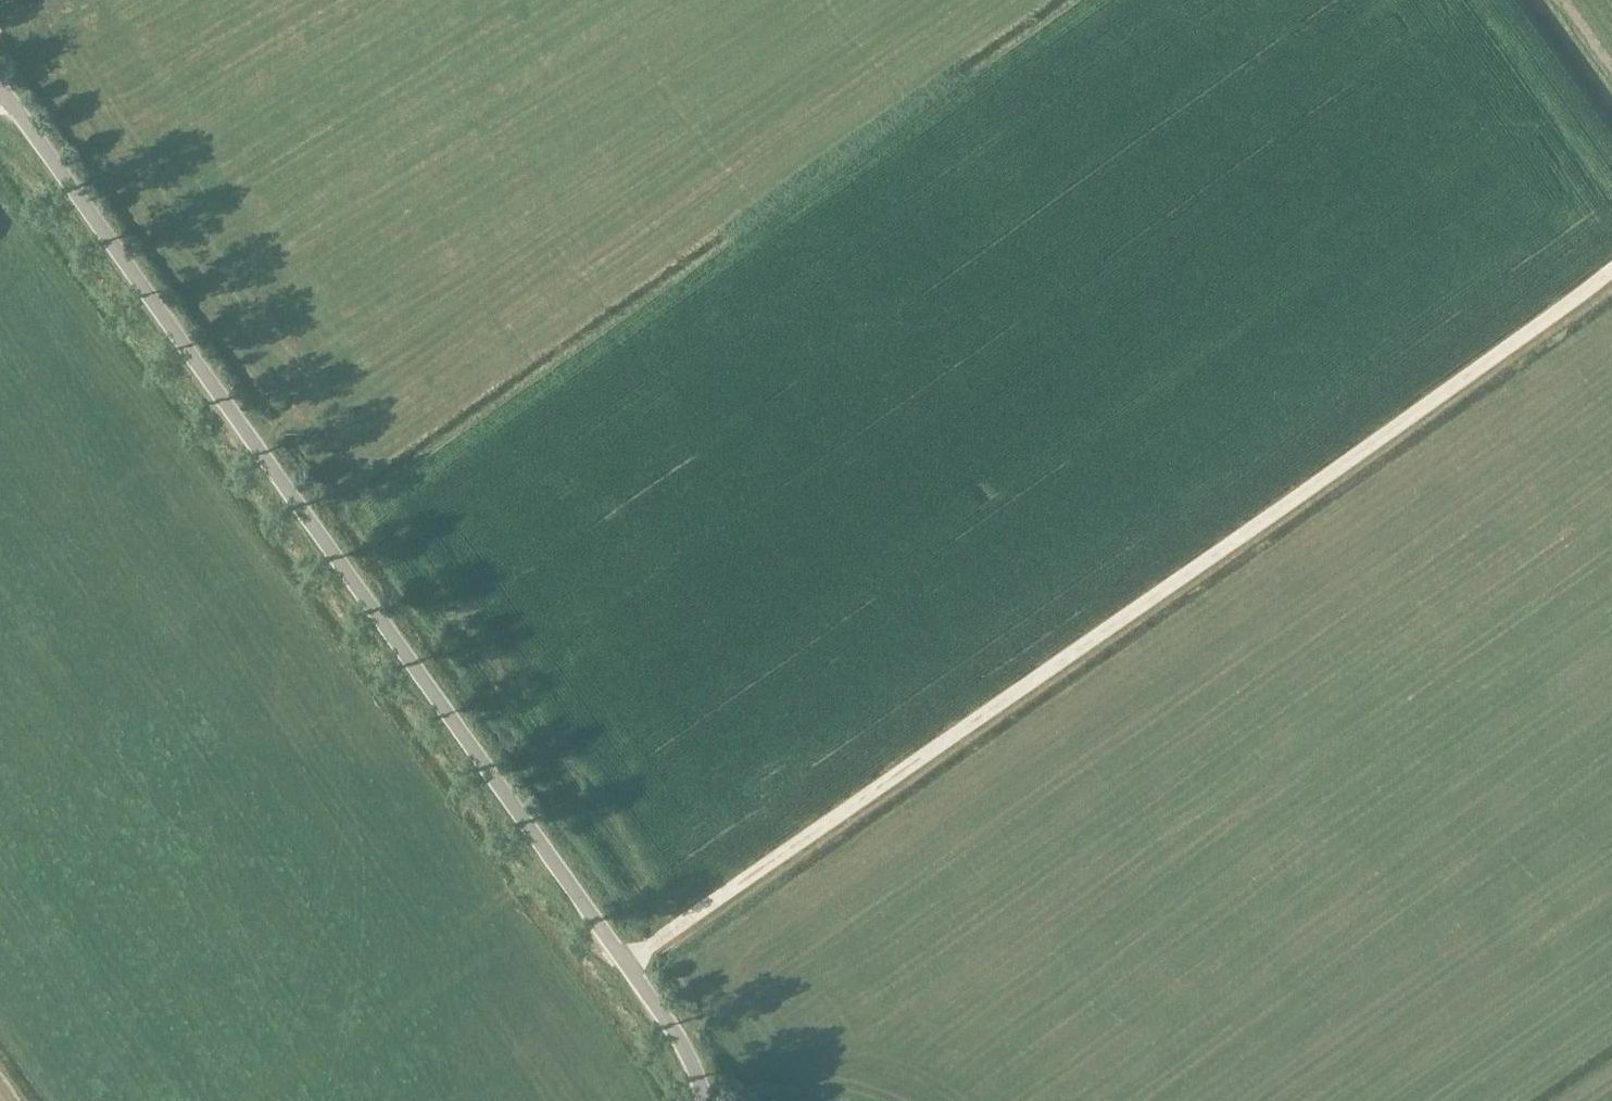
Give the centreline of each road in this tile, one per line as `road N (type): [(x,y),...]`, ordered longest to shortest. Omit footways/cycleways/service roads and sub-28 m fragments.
road 1 (unclassified): [(0,87),(666,1022),(703,1100)]

